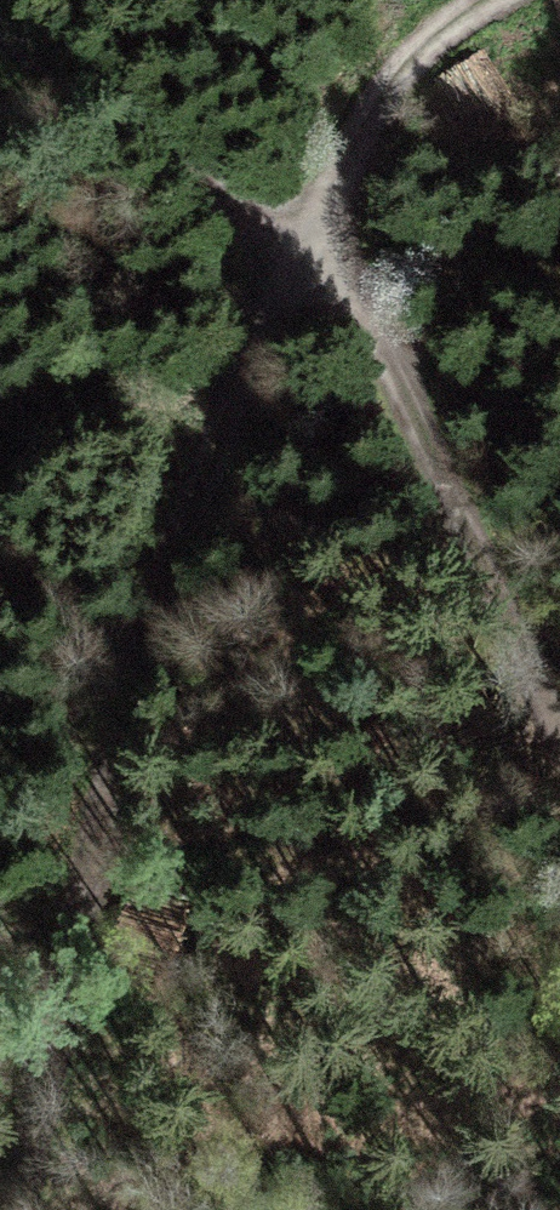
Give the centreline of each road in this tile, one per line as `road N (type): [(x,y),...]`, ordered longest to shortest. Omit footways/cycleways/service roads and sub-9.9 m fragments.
road 1 (track): [(0,1107),(322,249),(431,97),(559,1)]
road 2 (track): [(0,14),(322,249),(559,761)]

